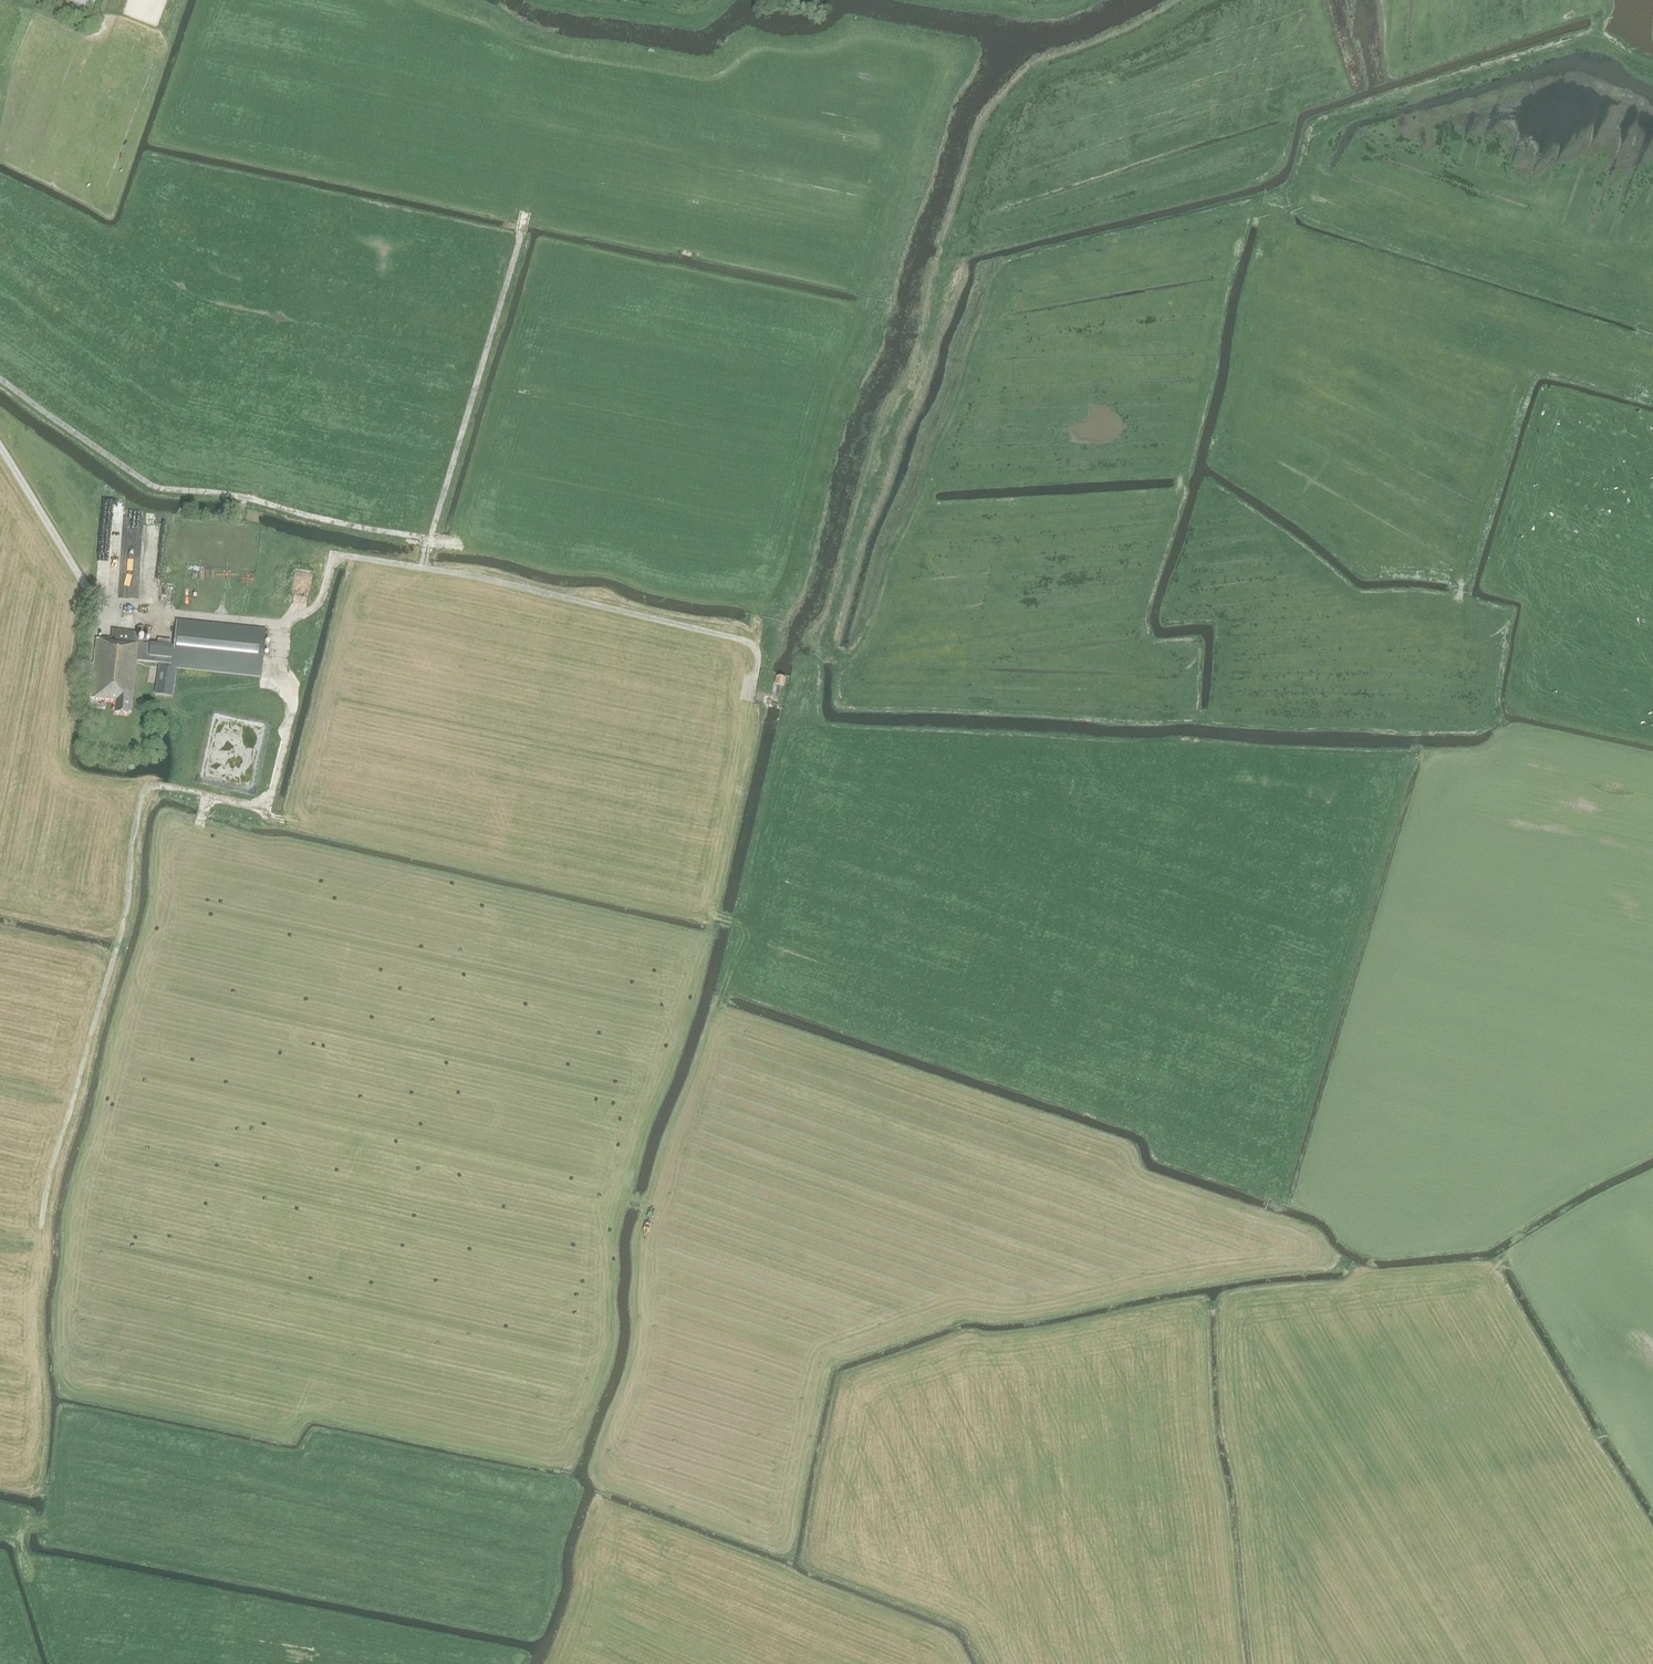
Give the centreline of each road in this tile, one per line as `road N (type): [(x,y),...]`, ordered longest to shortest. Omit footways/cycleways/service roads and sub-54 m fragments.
road 1 (track): [(736,920),(709,914),(757,666),(749,642),(478,576),(333,554),(321,598),(283,625),(152,618)]
road 2 (track): [(41,1226),(127,906),(142,795),(159,786),(266,804),(294,706),(295,692),(279,670),(283,625)]
road 3 (track): [(457,542),(156,486),(0,378)]
road 4 (track): [(709,914),(303,824),(259,806)]
road 5 (track): [(526,212),(423,567)]

